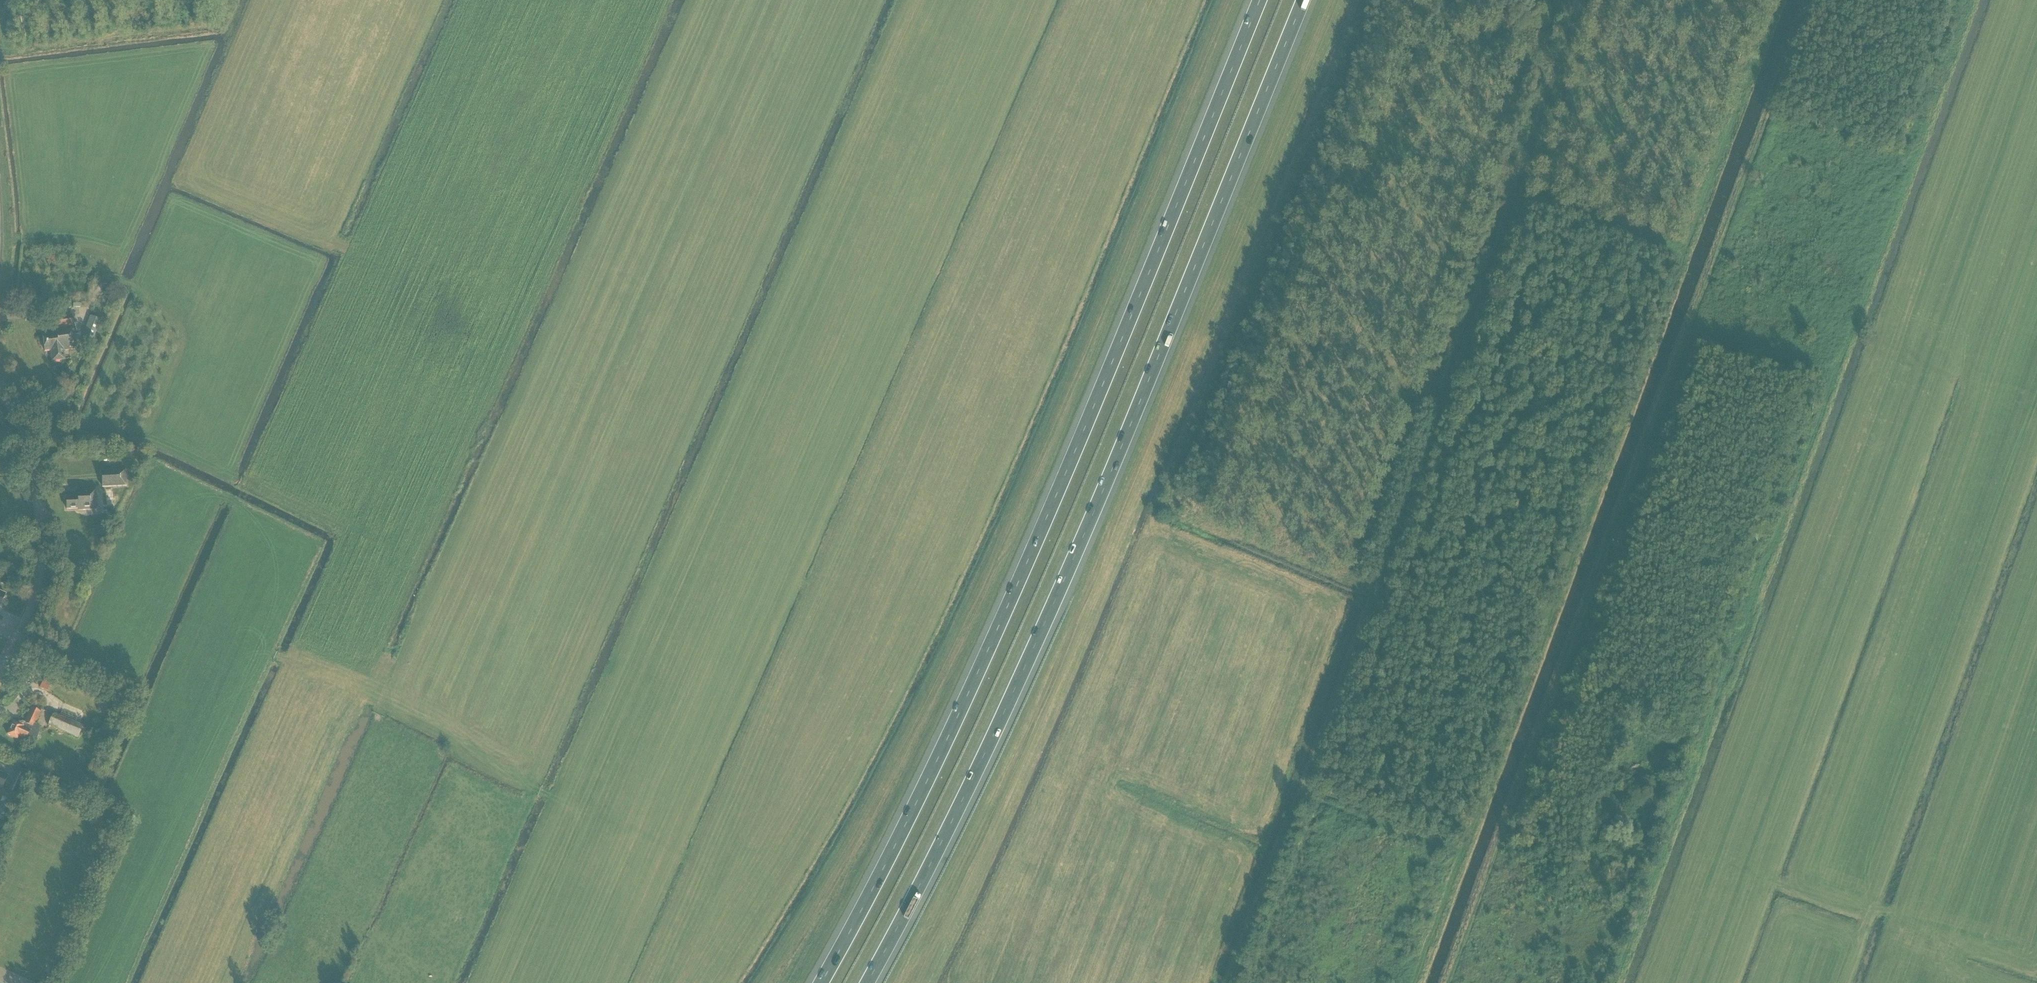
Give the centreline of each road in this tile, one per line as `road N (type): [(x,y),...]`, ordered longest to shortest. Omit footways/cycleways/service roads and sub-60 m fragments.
road 1 (motorway): [(1260,0),(999,627),(821,982)]
road 2 (motorway): [(867,982),(1084,535),(1303,0)]
road 3 (unclassified): [(0,675),(32,605),(42,527),(28,422),(0,384)]

